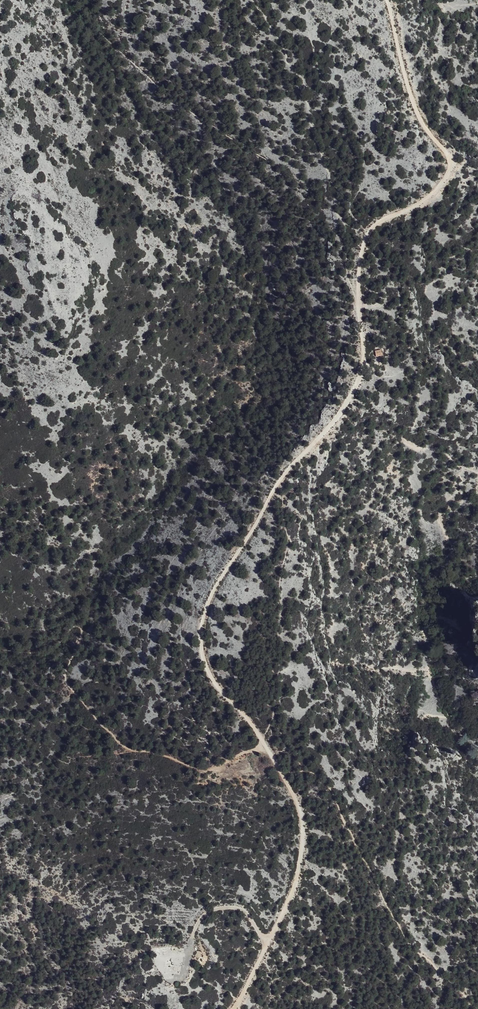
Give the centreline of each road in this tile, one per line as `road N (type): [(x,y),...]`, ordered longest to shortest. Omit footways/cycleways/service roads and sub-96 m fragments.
road 1 (track): [(261,744),(204,669),(199,633),(208,597),(268,496),(329,426),(365,366),(356,290),(368,232),(418,205),(448,167),(394,44),(384,0)]
road 2 (track): [(261,744),(302,812),(307,852),(293,905),(235,1008)]
road 3 (track): [(252,0),(293,67),(344,209),(368,232)]
road 4 (track): [(267,942),(248,916),(223,907),(196,924),(179,976),(163,972),(163,959),(181,956)]

